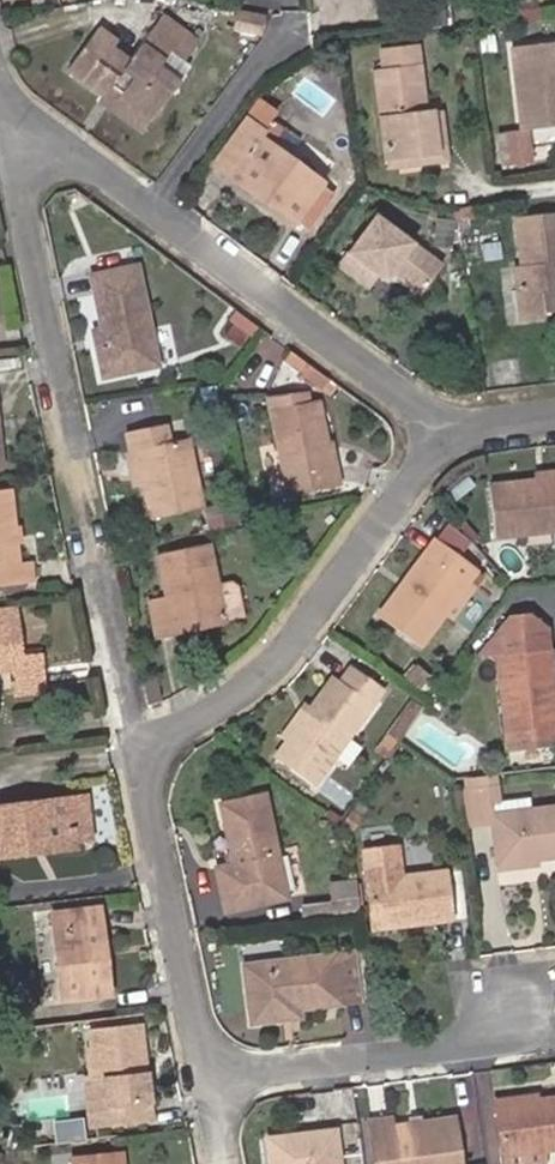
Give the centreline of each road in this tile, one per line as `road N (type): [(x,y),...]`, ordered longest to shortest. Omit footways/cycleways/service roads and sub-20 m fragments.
road 1 (residential): [(145,741),(213,1085),(521,1035)]
road 2 (residential): [(11,118),(145,741)]
road 3 (residential): [(145,741),(308,637),(452,432)]
road 4 (residential): [(452,432),(160,216)]
road 5 (residential): [(160,216),(298,47)]
road 6 (residential): [(160,216),(11,118)]

